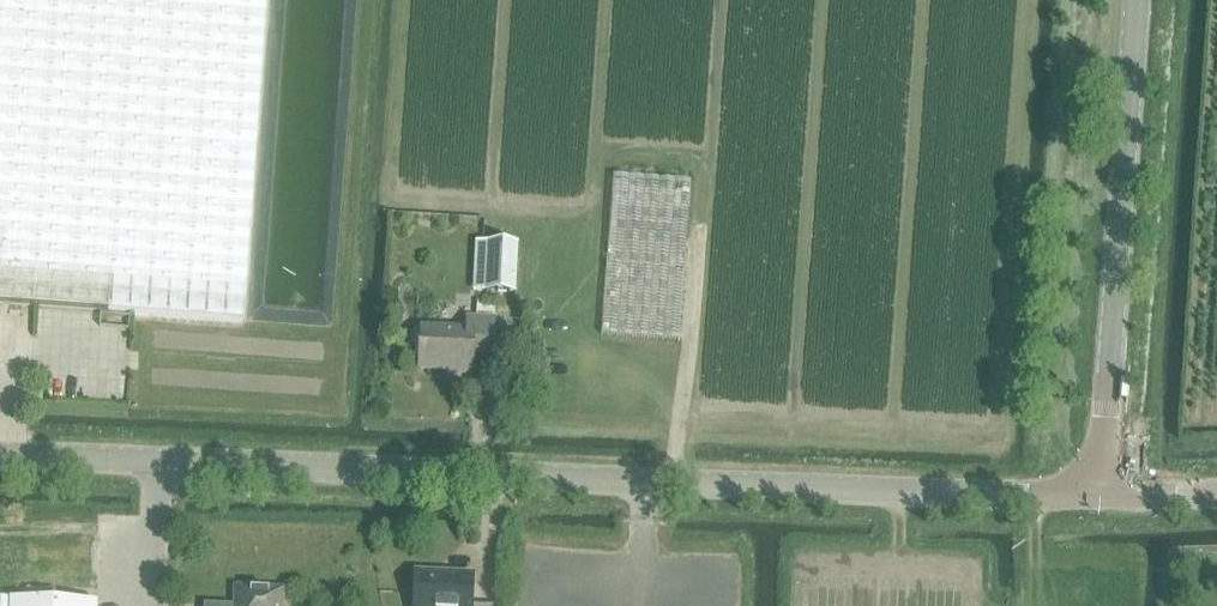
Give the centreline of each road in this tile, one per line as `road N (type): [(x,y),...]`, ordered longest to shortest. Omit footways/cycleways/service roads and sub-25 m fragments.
road 1 (tertiary): [(0,458),(1038,499),(1101,492)]
road 2 (tertiary): [(1101,492),(1137,0)]

